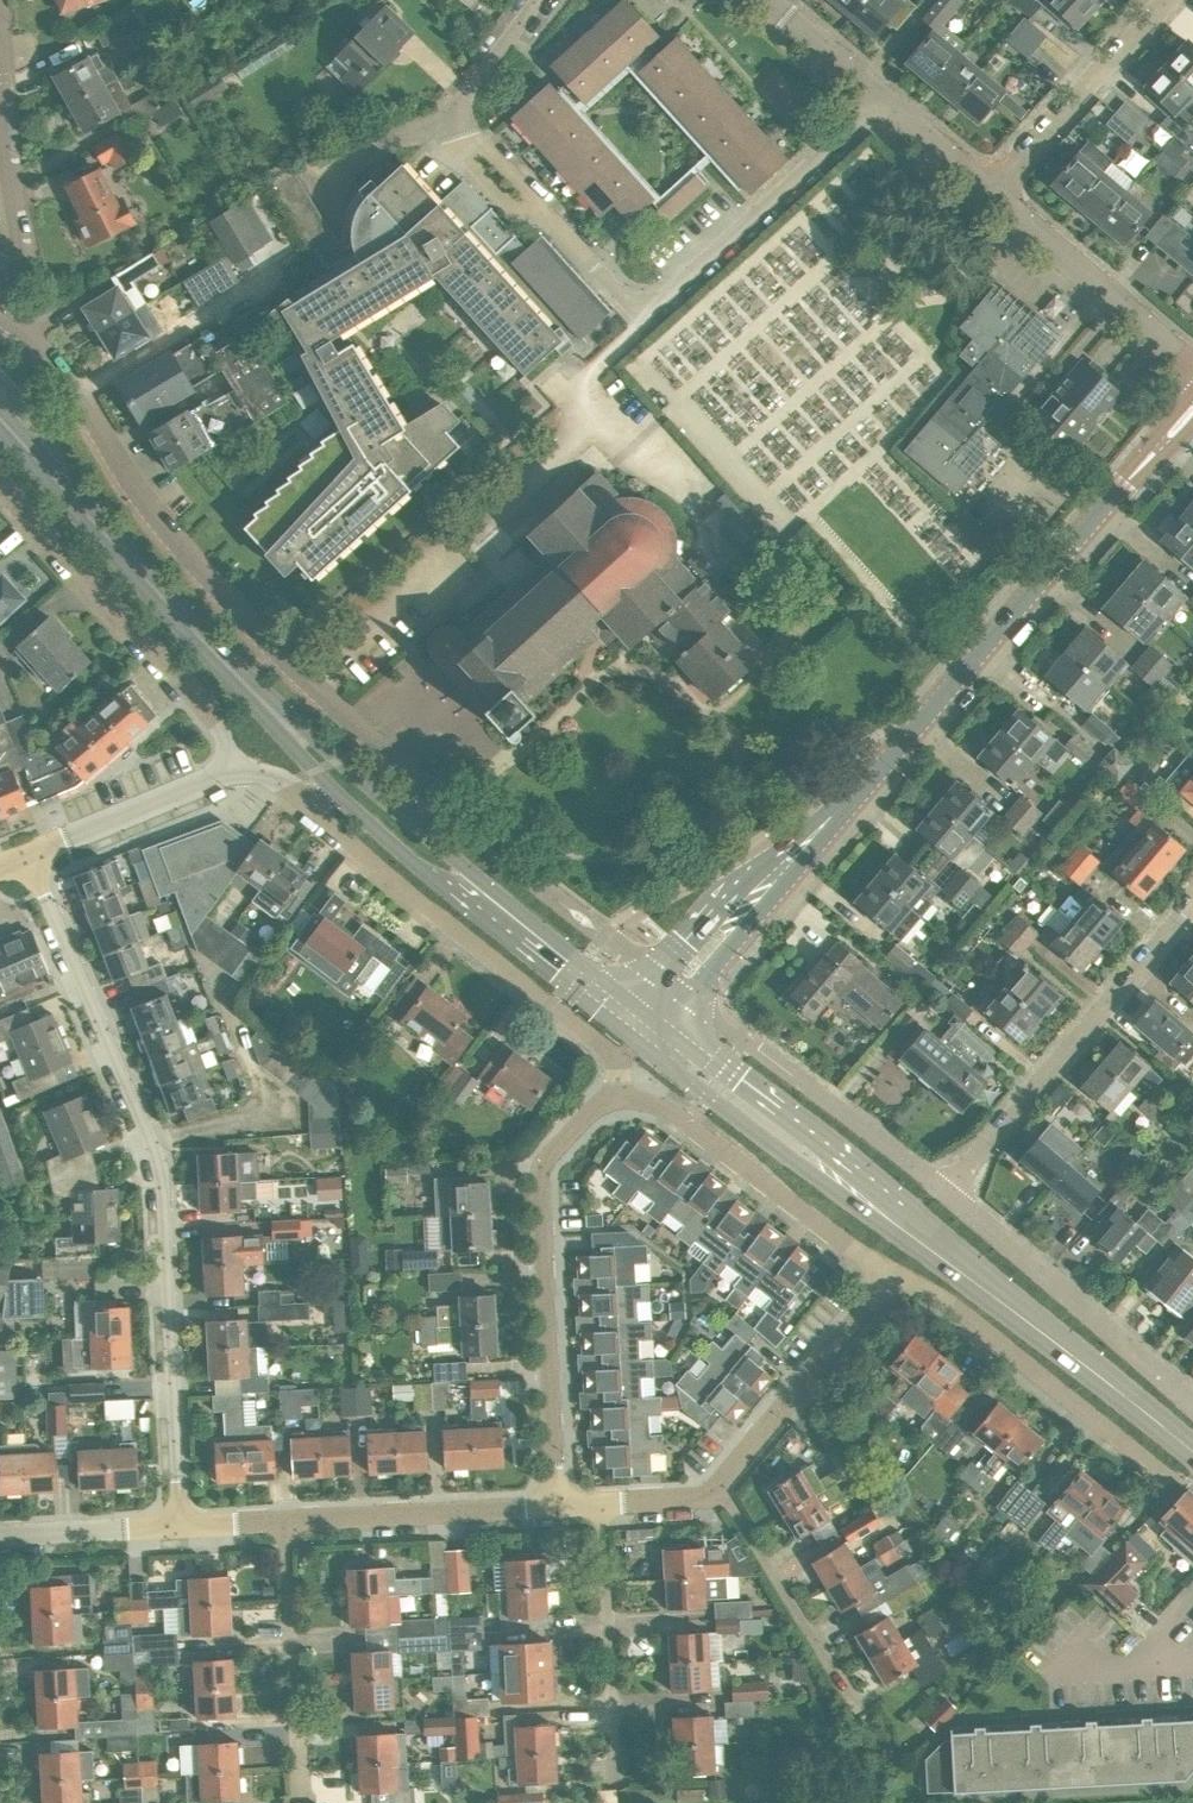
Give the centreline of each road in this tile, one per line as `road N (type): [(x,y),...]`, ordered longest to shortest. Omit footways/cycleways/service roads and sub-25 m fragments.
road 1 (residential): [(540,0),(465,101),(463,125),(640,312),(652,314),(886,92)]
road 2 (residential): [(173,1532),(158,1175),(28,856)]
road 3 (residential): [(417,824),(418,786),(171,540),(57,363),(0,315)]
road 4 (tertiary): [(754,899),(1192,408)]
road 5 (residential): [(627,1100),(596,1107),(571,1128),(540,1187),(557,1512)]
road 6 (residential): [(557,1512),(690,1503),(716,1489),(891,1275)]
road 7 (tertiary): [(1192,1449),(872,1195)]
road 8 (residential): [(314,809),(620,1060)]
road 9 (residential): [(173,1532),(557,1512)]
road 10 (tertiary): [(258,695),(0,418)]
road 11 (residential): [(0,483),(216,714),(237,766)]
road 12 (residential): [(948,1189),(1192,911)]
road 13 (residential): [(1165,1477),(951,1305),(891,1275)]
road 14 (residential): [(1192,1404),(948,1189)]
road 15 (residential): [(891,1275),(689,1121),(655,1102),(627,1100)]
road 16 (residential): [(948,1189),(691,999)]
road 17 (tertiary): [(643,1019),(684,1073),(787,1154),(872,1195)]
road 18 (tertiary): [(872,1195),(729,1068),(643,1019)]
road 19 (residential): [(1192,369),(996,187)]
road 20 (residential): [(996,187),(1172,0)]
road 21 (residential): [(0,58),(20,246),(0,281)]
road 22 (residential): [(28,856),(237,766)]
road 23 (tertiary): [(643,1019),(472,888)]
road 24 (tertiary): [(417,824),(258,695)]
road 25 (residential): [(0,1541),(173,1532)]
road 26 (tertiary): [(334,791),(419,865),(472,888)]
road 27 (tertiary): [(754,899),(687,942),(660,976),(643,1019)]
road 28 (residential): [(886,92),(769,0)]
road 29 (residential): [(996,187),(886,92)]
road 30 (tertiary): [(258,695),(334,791)]

